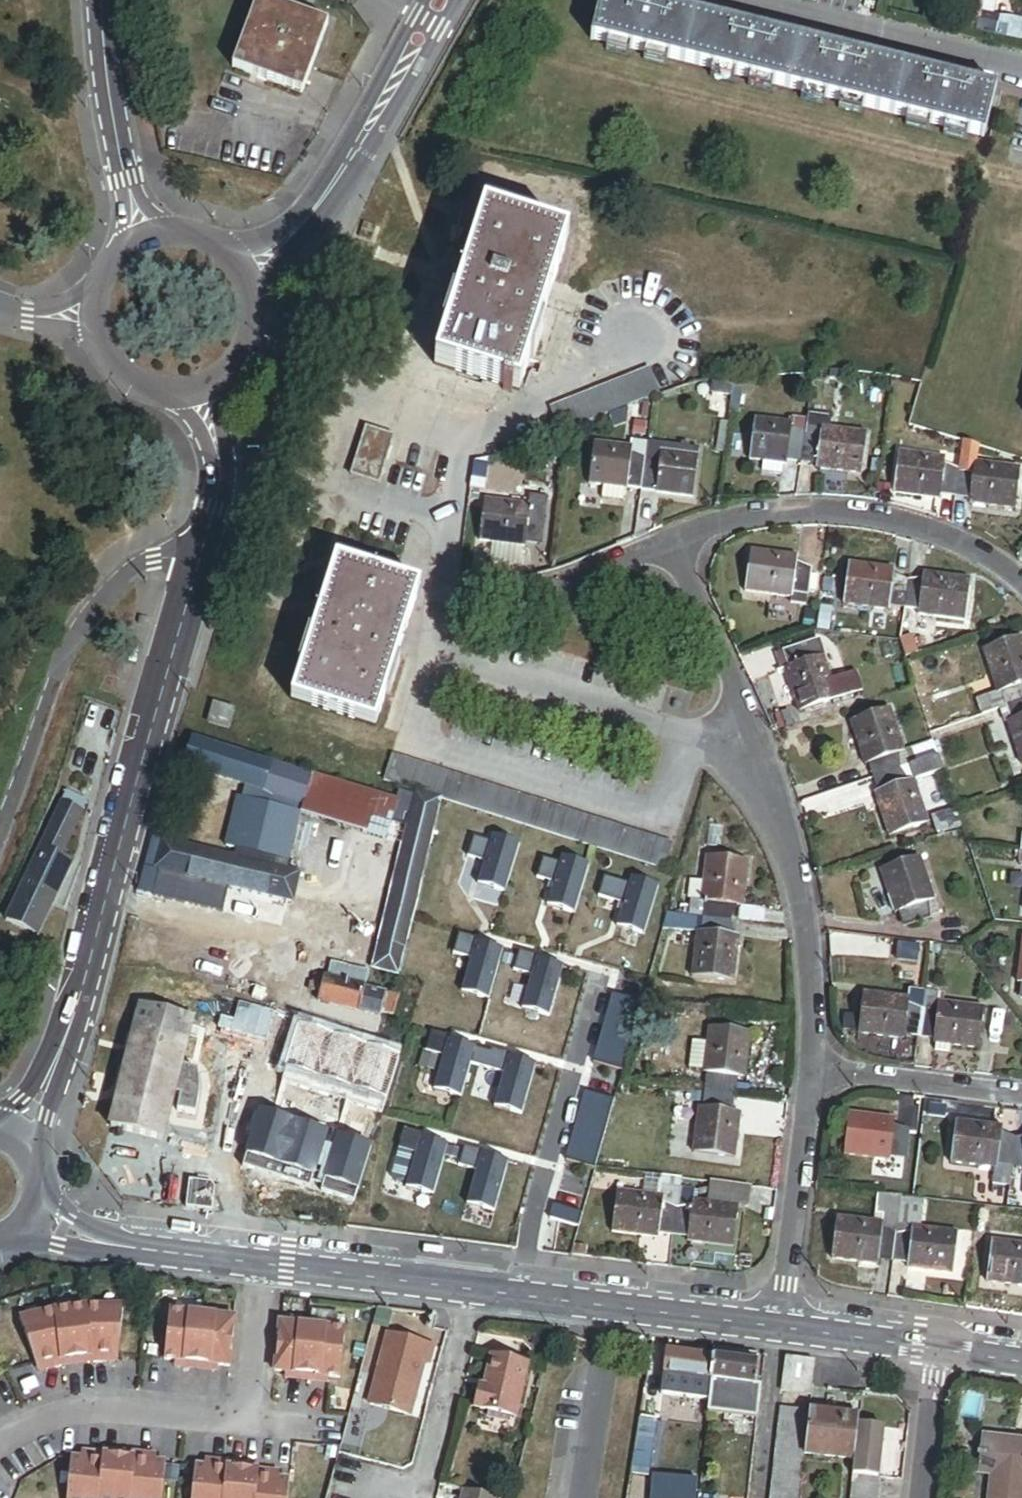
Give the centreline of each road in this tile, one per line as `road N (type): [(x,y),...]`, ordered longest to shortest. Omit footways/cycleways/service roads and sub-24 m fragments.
road 1 (residential): [(773,798),(727,754),(686,734),(435,657),(454,430),(663,348)]
road 2 (tertiary): [(14,1140),(74,1017),(195,562)]
road 3 (tertiary): [(779,1324),(259,1265)]
road 4 (residential): [(672,541),(737,520),(810,510),(883,517),(1002,563),(1021,582)]
road 5 (residential): [(195,562),(155,561),(121,576),(77,637),(0,834)]
road 6 (tertiary): [(247,279),(341,181),(441,0)]
road 7 (residential): [(732,0),(1021,70)]
road 8 (residential): [(814,1071),(806,929),(773,798)]
road 9 (residential): [(773,798),(672,541)]
road 10 (residential): [(779,1324),(814,1071)]
road 11 (residential): [(0,1443),(58,1415),(105,1410),(243,1420)]
road 12 (tertiary): [(144,237),(113,119),(103,0)]
road 13 (tertiary): [(259,1265),(84,1237),(33,1217)]
road 14 (residential): [(1021,1093),(814,1071)]
road 15 (tertiary): [(195,562),(219,467),(201,386)]
road 16 (residential): [(506,599),(672,541)]
road 17 (tertiary): [(943,1343),(779,1324)]
road 18 (residential): [(243,1420),(259,1265)]
road 19 (residential): [(925,1497),(943,1343)]
road 20 (tertiary): [(94,318),(112,363),(131,378),(177,391),(201,386)]
road 21 (tertiary): [(201,386),(241,354),(253,304),(247,279)]
road 22 (tertiary): [(247,279),(233,259),(192,234),(144,237)]

